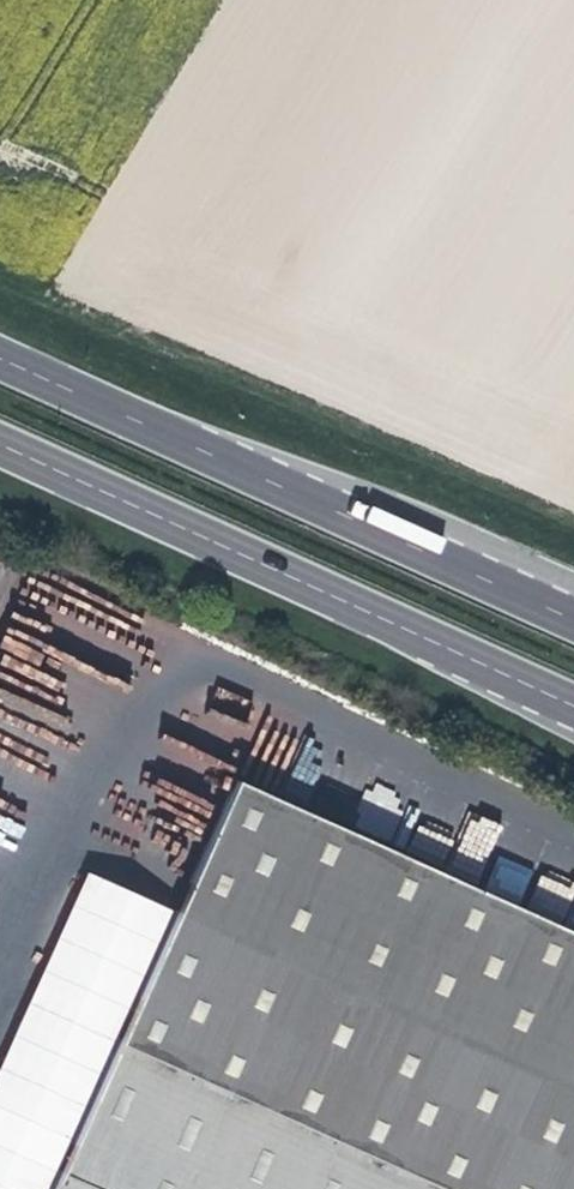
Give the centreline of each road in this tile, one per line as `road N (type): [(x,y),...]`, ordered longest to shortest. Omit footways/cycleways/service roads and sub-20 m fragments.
road 1 (primary): [(0,442),(573,707)]
road 2 (primary): [(573,620),(0,357)]

